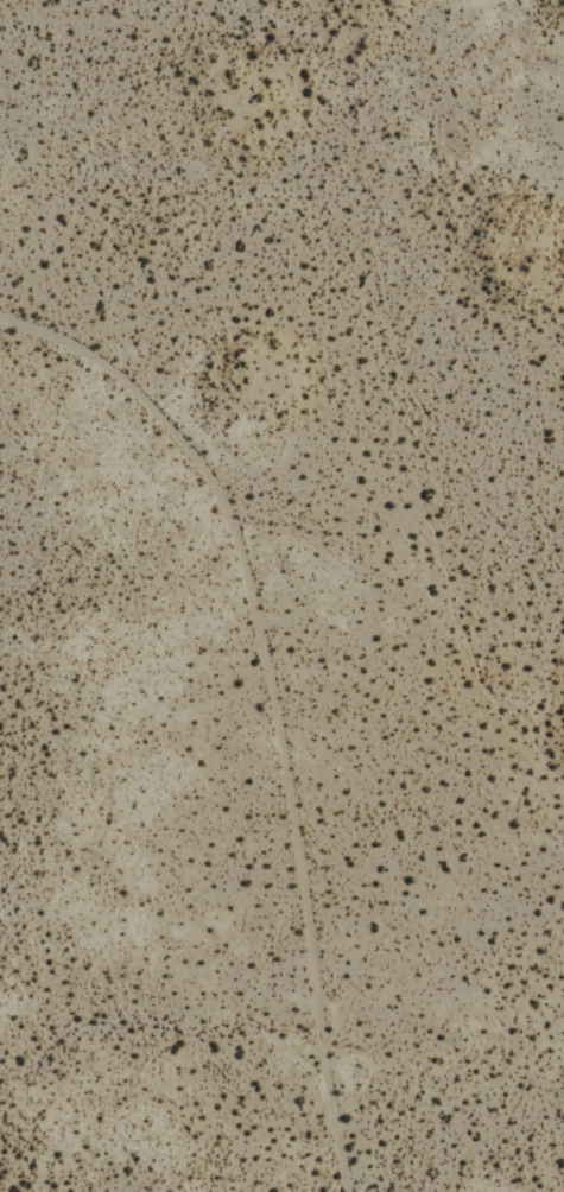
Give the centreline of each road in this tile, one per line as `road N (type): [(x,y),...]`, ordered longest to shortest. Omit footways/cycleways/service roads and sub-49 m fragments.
road 1 (track): [(252,592),(354,1191)]
road 2 (track): [(0,315),(120,373),(208,463),(252,592)]

